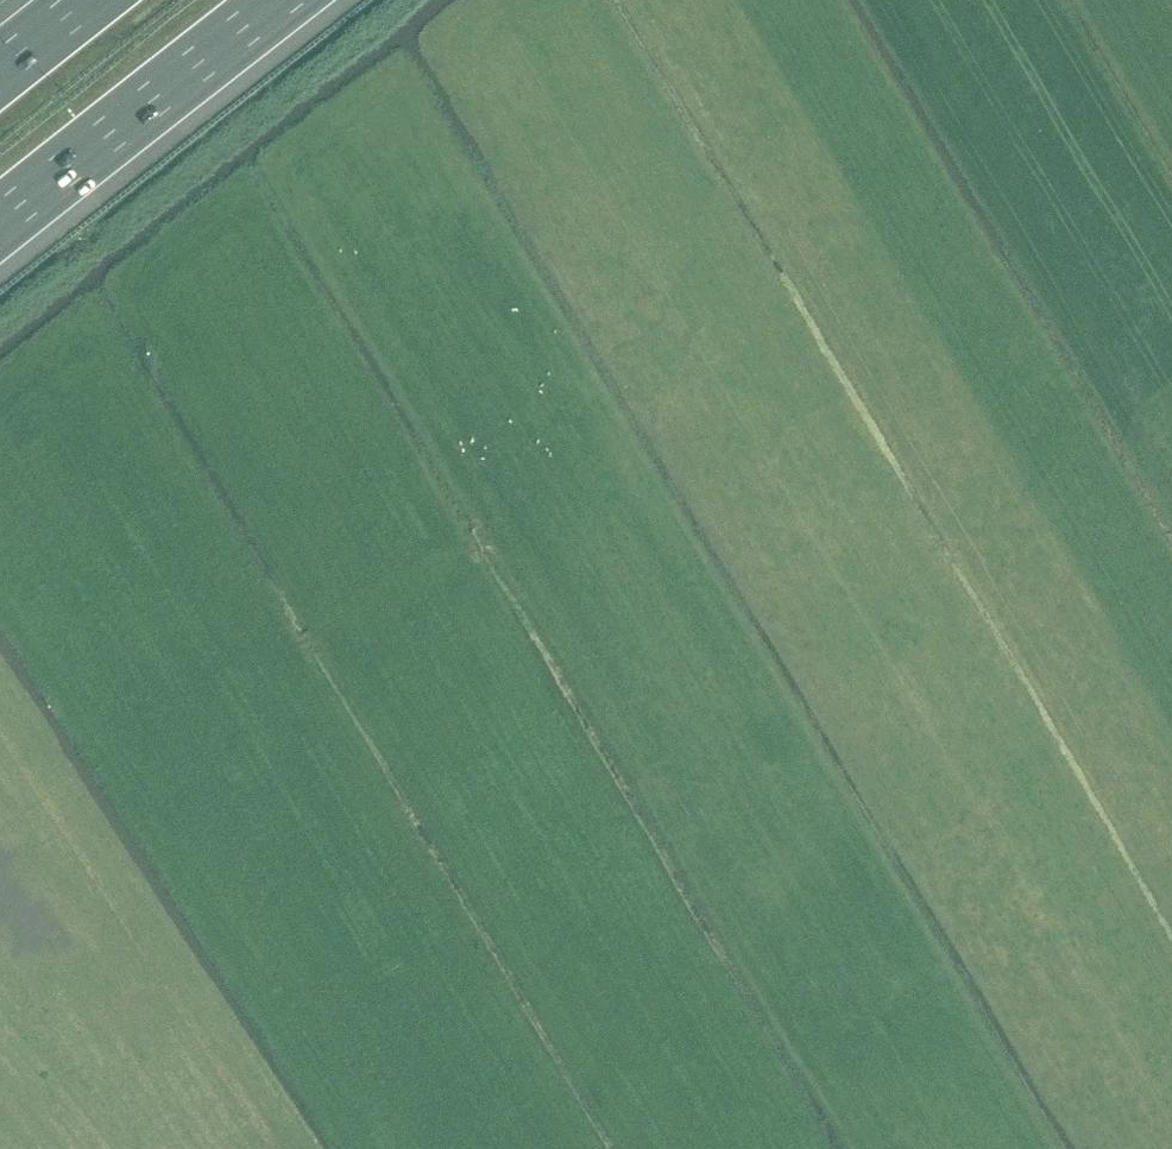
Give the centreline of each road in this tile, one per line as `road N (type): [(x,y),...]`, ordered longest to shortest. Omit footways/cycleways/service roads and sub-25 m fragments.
road 1 (motorway): [(0,222),(284,0)]
road 2 (motorway): [(96,0),(0,77)]

